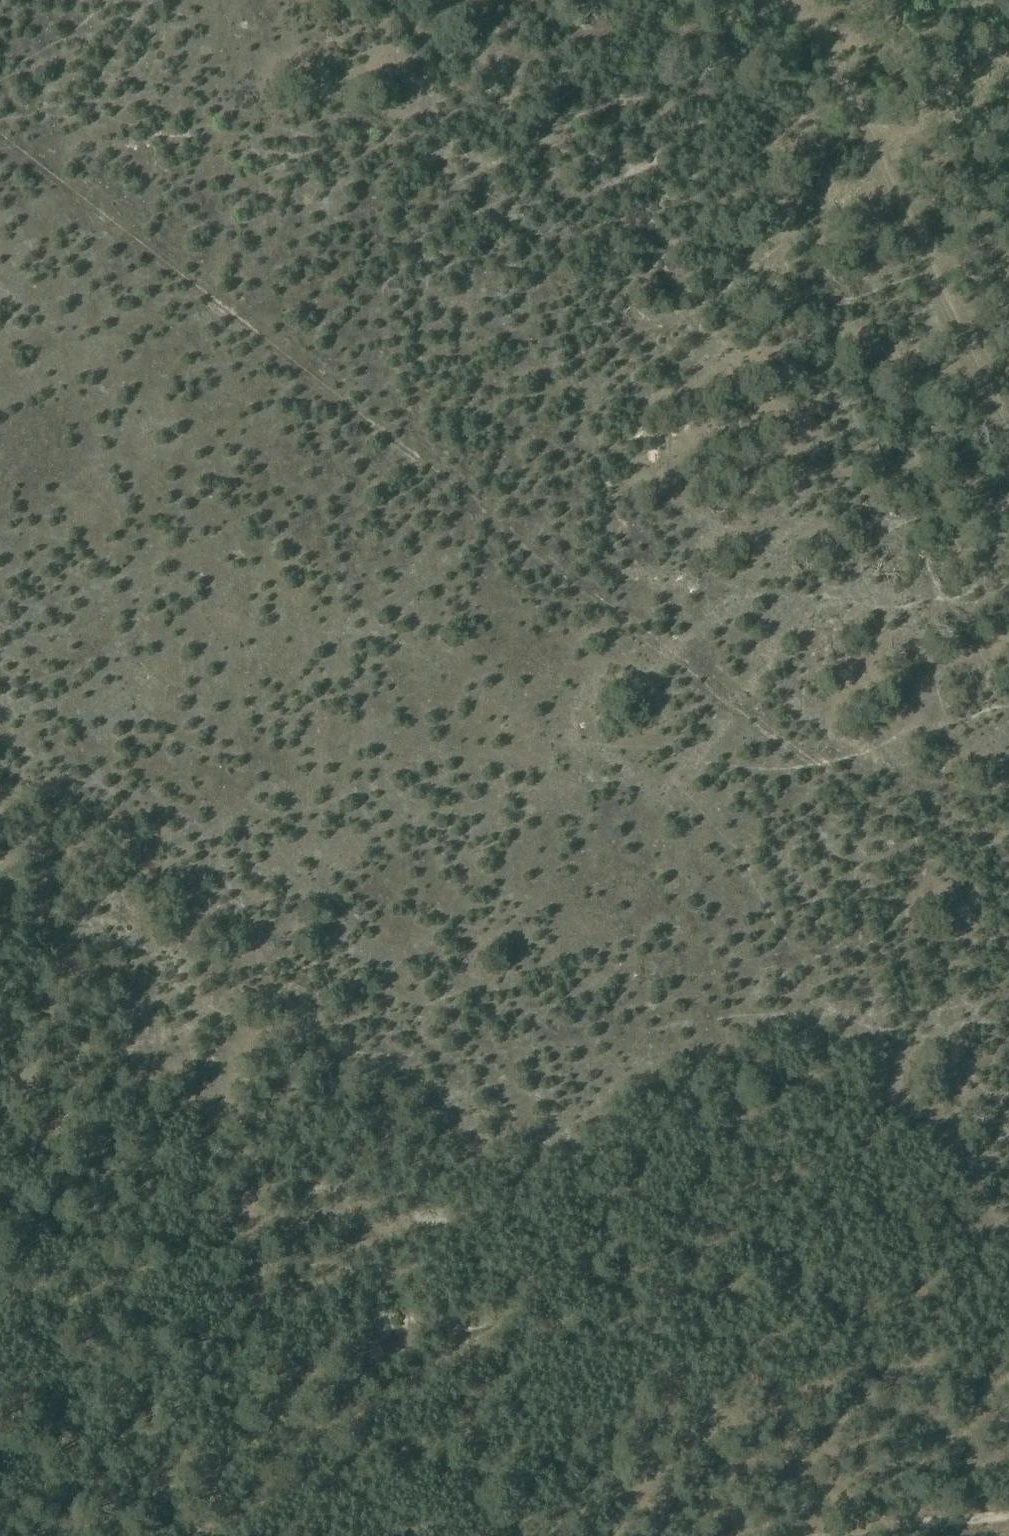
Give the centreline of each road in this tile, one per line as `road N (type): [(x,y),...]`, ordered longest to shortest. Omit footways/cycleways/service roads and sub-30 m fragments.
road 1 (track): [(1008,1511),(832,1535)]

